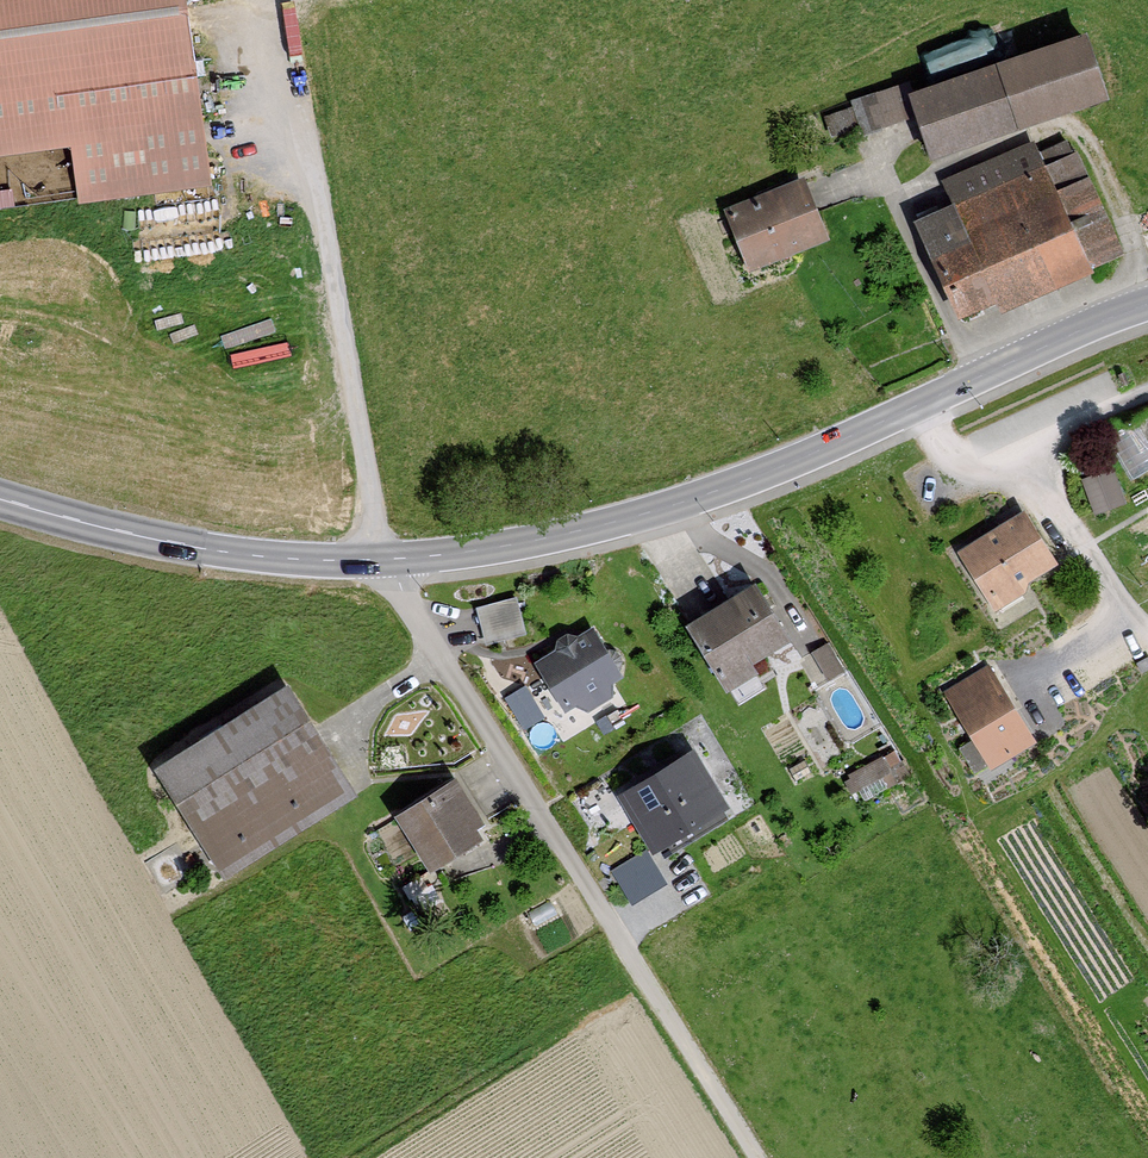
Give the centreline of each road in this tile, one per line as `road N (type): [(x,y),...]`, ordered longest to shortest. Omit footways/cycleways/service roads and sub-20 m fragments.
road 1 (secondary): [(383,559),(504,545),(654,511),(1147,303)]
road 2 (residential): [(383,559),(758,1157)]
road 3 (track): [(383,559),(270,0)]
road 4 (secondary): [(0,496),(180,542),(383,559)]

